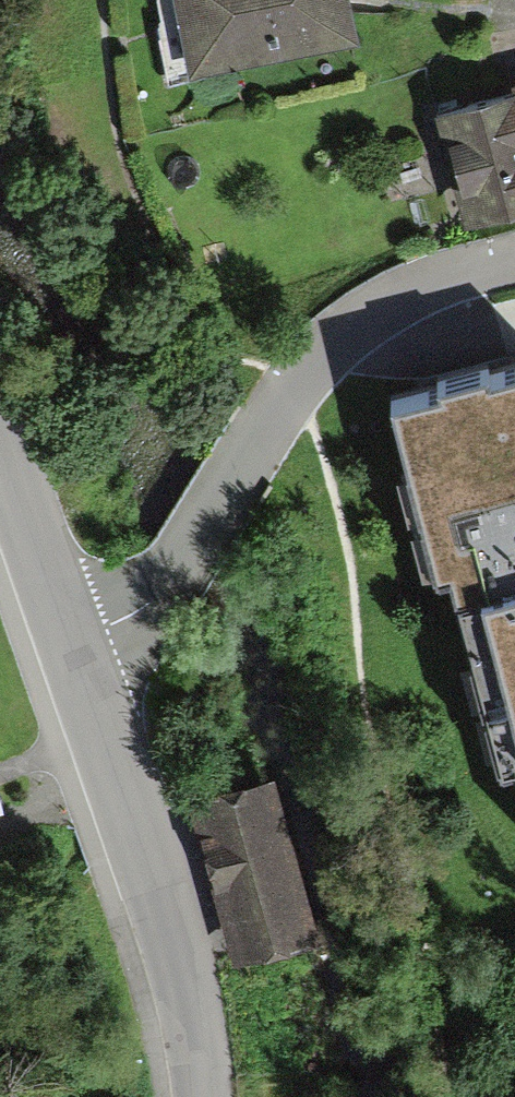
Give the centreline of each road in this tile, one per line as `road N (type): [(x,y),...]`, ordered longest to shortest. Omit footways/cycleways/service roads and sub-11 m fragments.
road 1 (residential): [(76,637),(126,615),(155,591),(261,429),(320,353),(362,316),(406,292),(514,258)]
road 2 (residential): [(76,637),(161,892),(200,1096)]
road 3 (residential): [(0,412),(76,637)]

